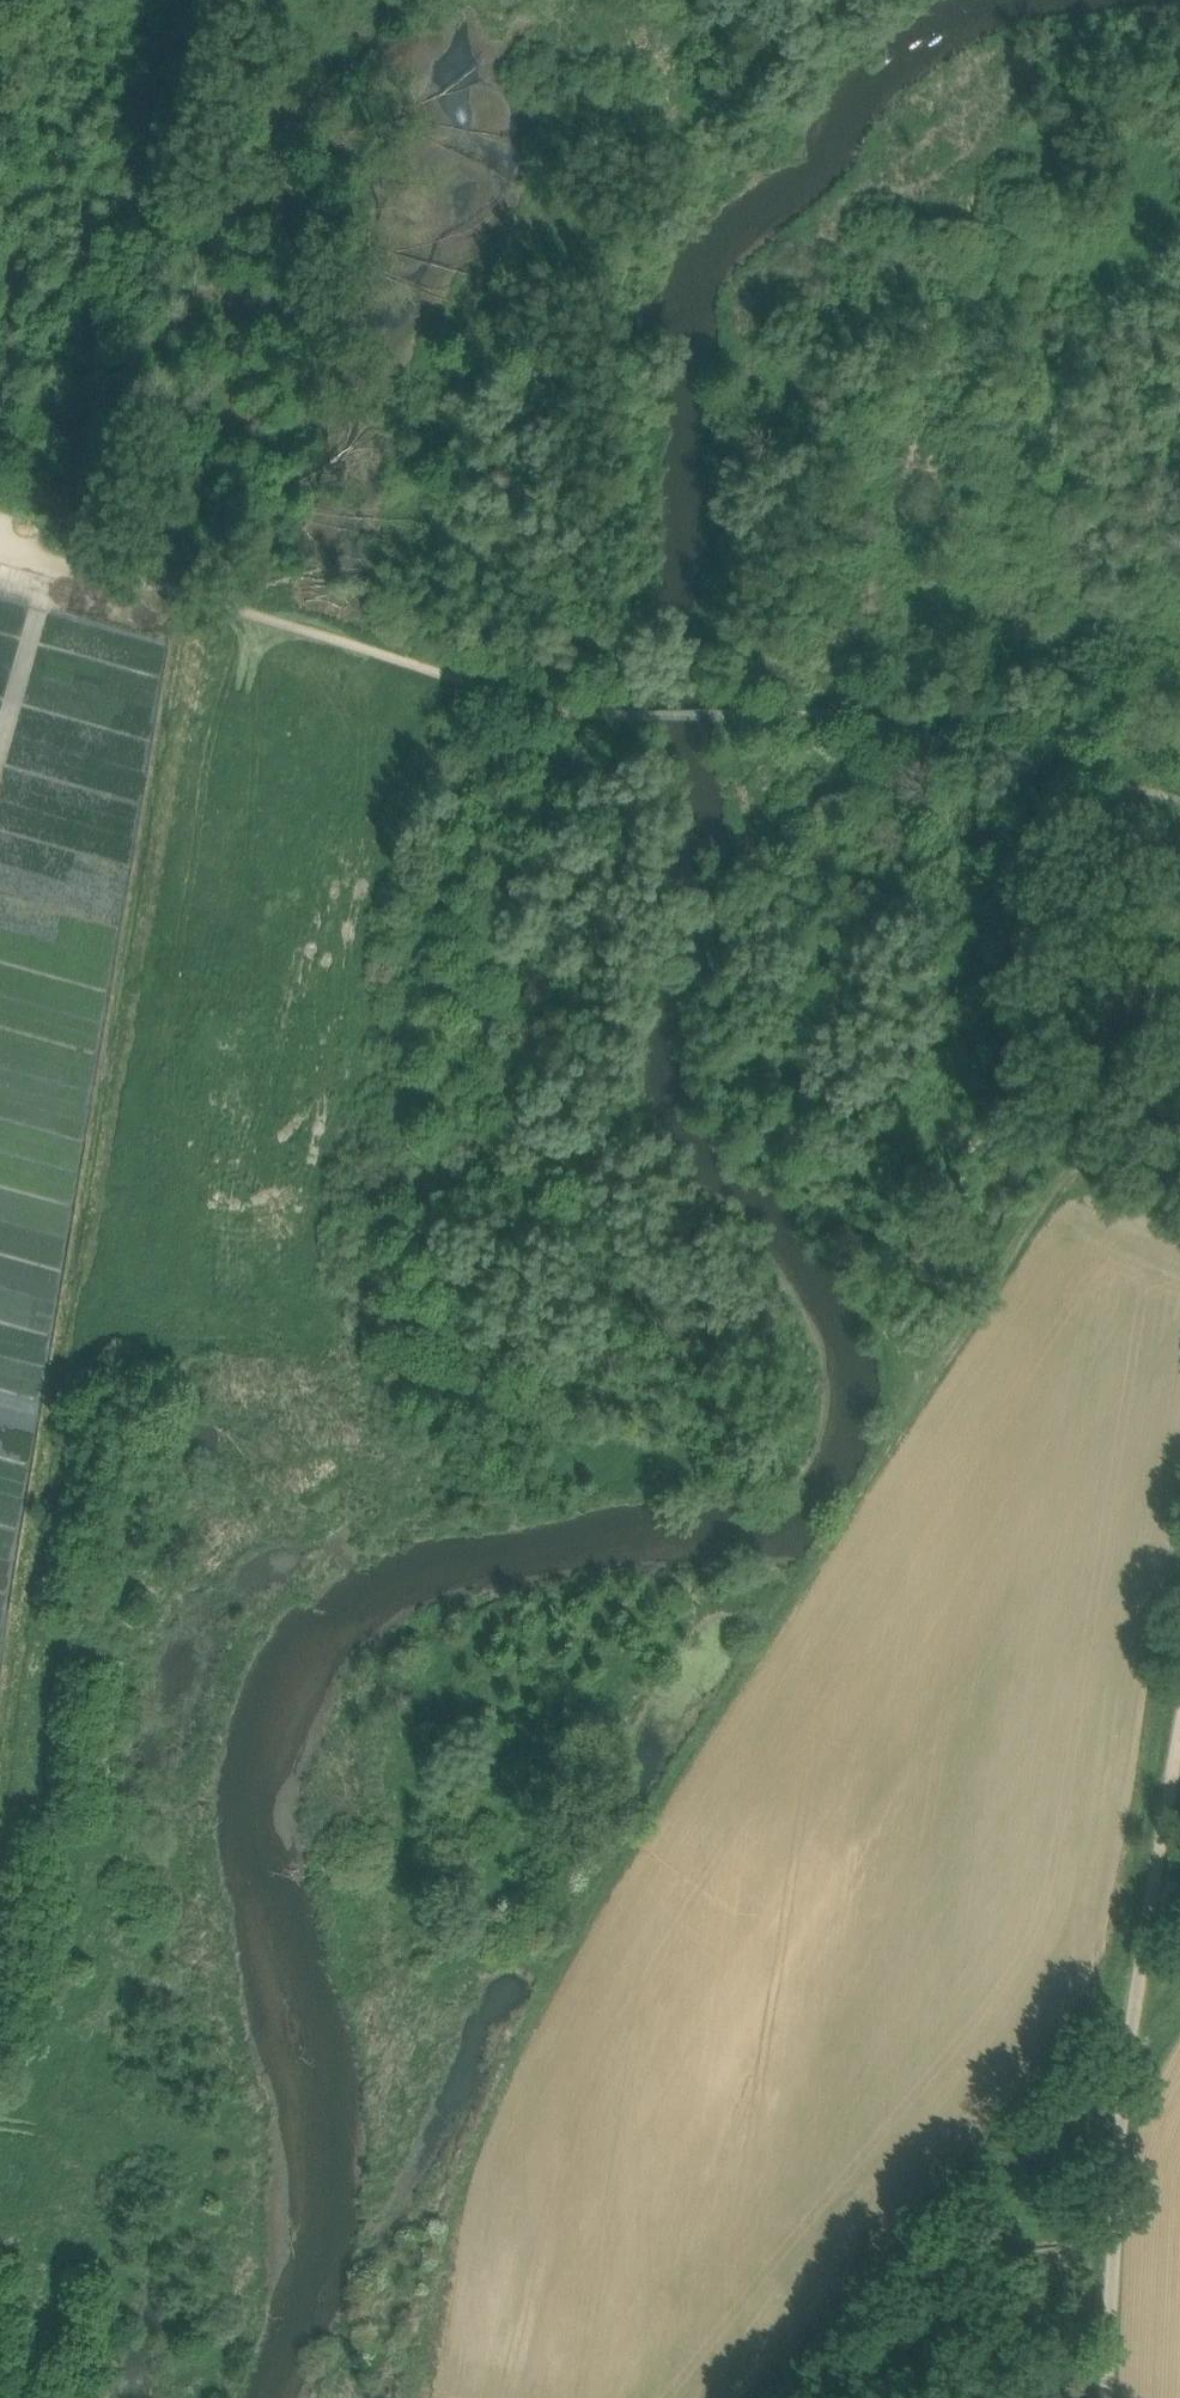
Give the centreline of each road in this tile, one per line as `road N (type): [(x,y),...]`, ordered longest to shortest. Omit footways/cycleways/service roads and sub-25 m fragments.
road 1 (track): [(1179,1777),(1150,1996),(1116,2397)]
road 2 (track): [(1179,1142),(1109,1144),(1082,1156),(970,1341),(923,1360),(904,1353)]

